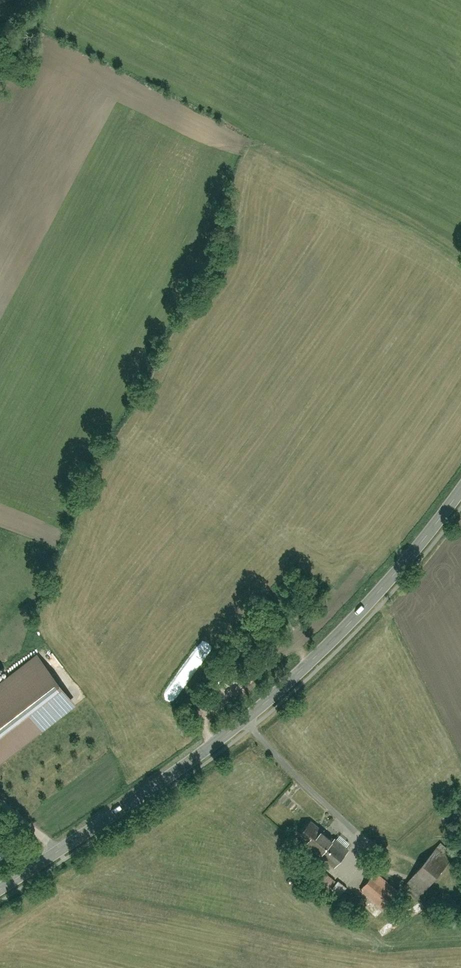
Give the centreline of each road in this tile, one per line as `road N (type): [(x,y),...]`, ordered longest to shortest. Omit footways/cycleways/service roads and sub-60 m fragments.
road 1 (tertiary): [(0,890),(195,760),(320,658),(460,493)]

